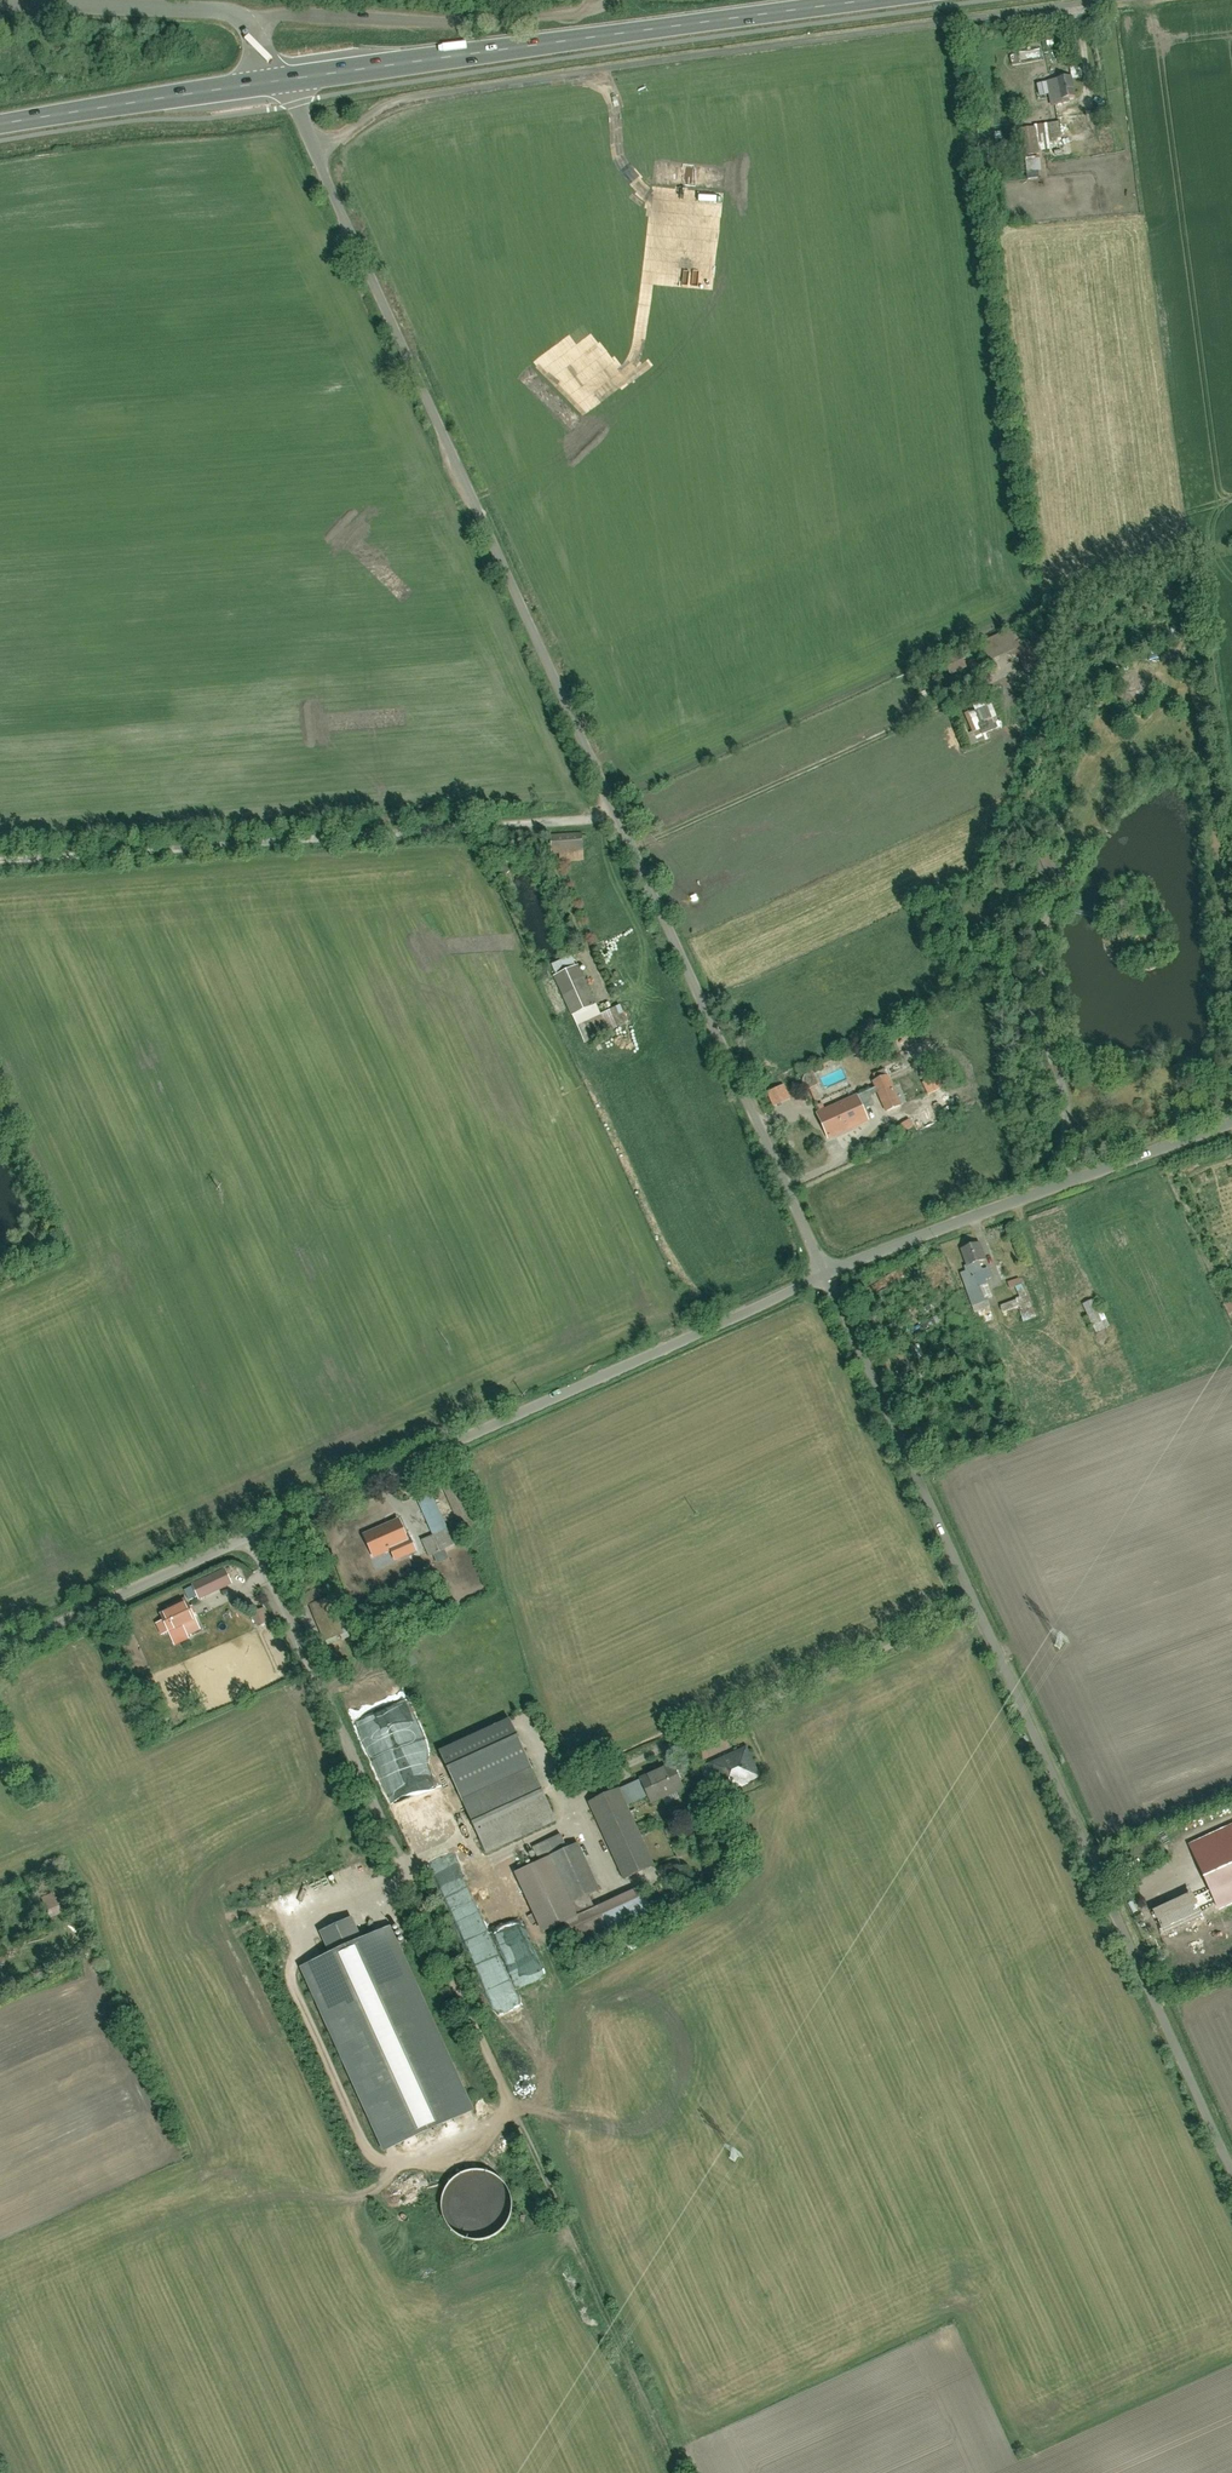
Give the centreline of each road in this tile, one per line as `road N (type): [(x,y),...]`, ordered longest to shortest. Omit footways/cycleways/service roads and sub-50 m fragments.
road 1 (unclassified): [(284,80),(823,1272)]
road 2 (unclassified): [(823,1272),(1231,2175)]
road 3 (track): [(246,1538),(657,2424)]
road 4 (unclassified): [(823,1272),(0,1651)]
road 5 (track): [(0,860),(615,814)]
road 6 (primary): [(882,0),(284,80)]
road 7 (unclassified): [(1231,1123),(823,1272)]
road 8 (track): [(1003,677),(632,851)]
road 9 (unclassified): [(284,80),(255,33),(233,15),(195,7),(0,5)]
road 10 (primary): [(284,80),(0,123)]

